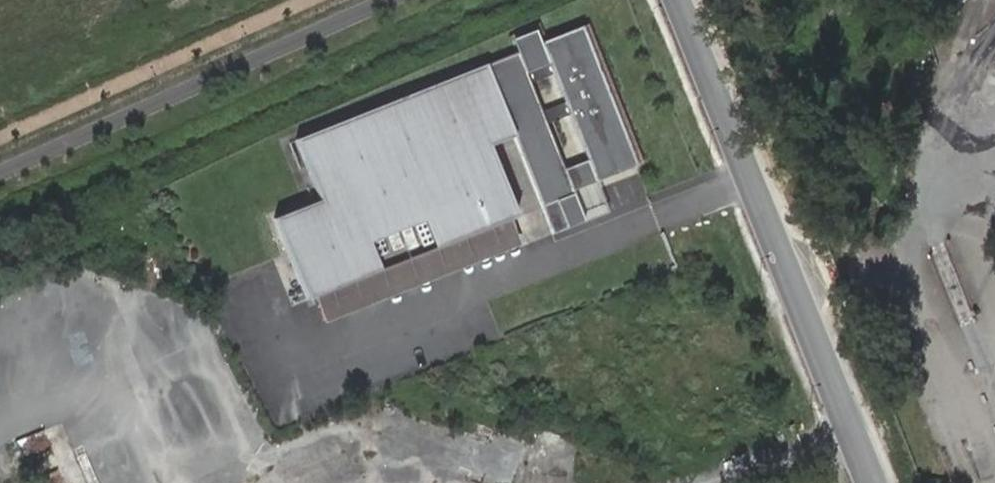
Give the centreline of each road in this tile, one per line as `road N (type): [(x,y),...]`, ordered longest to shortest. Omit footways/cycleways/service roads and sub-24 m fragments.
road 1 (unclassified): [(870,482),(676,0)]
road 2 (unclassified): [(0,173),(390,0)]

